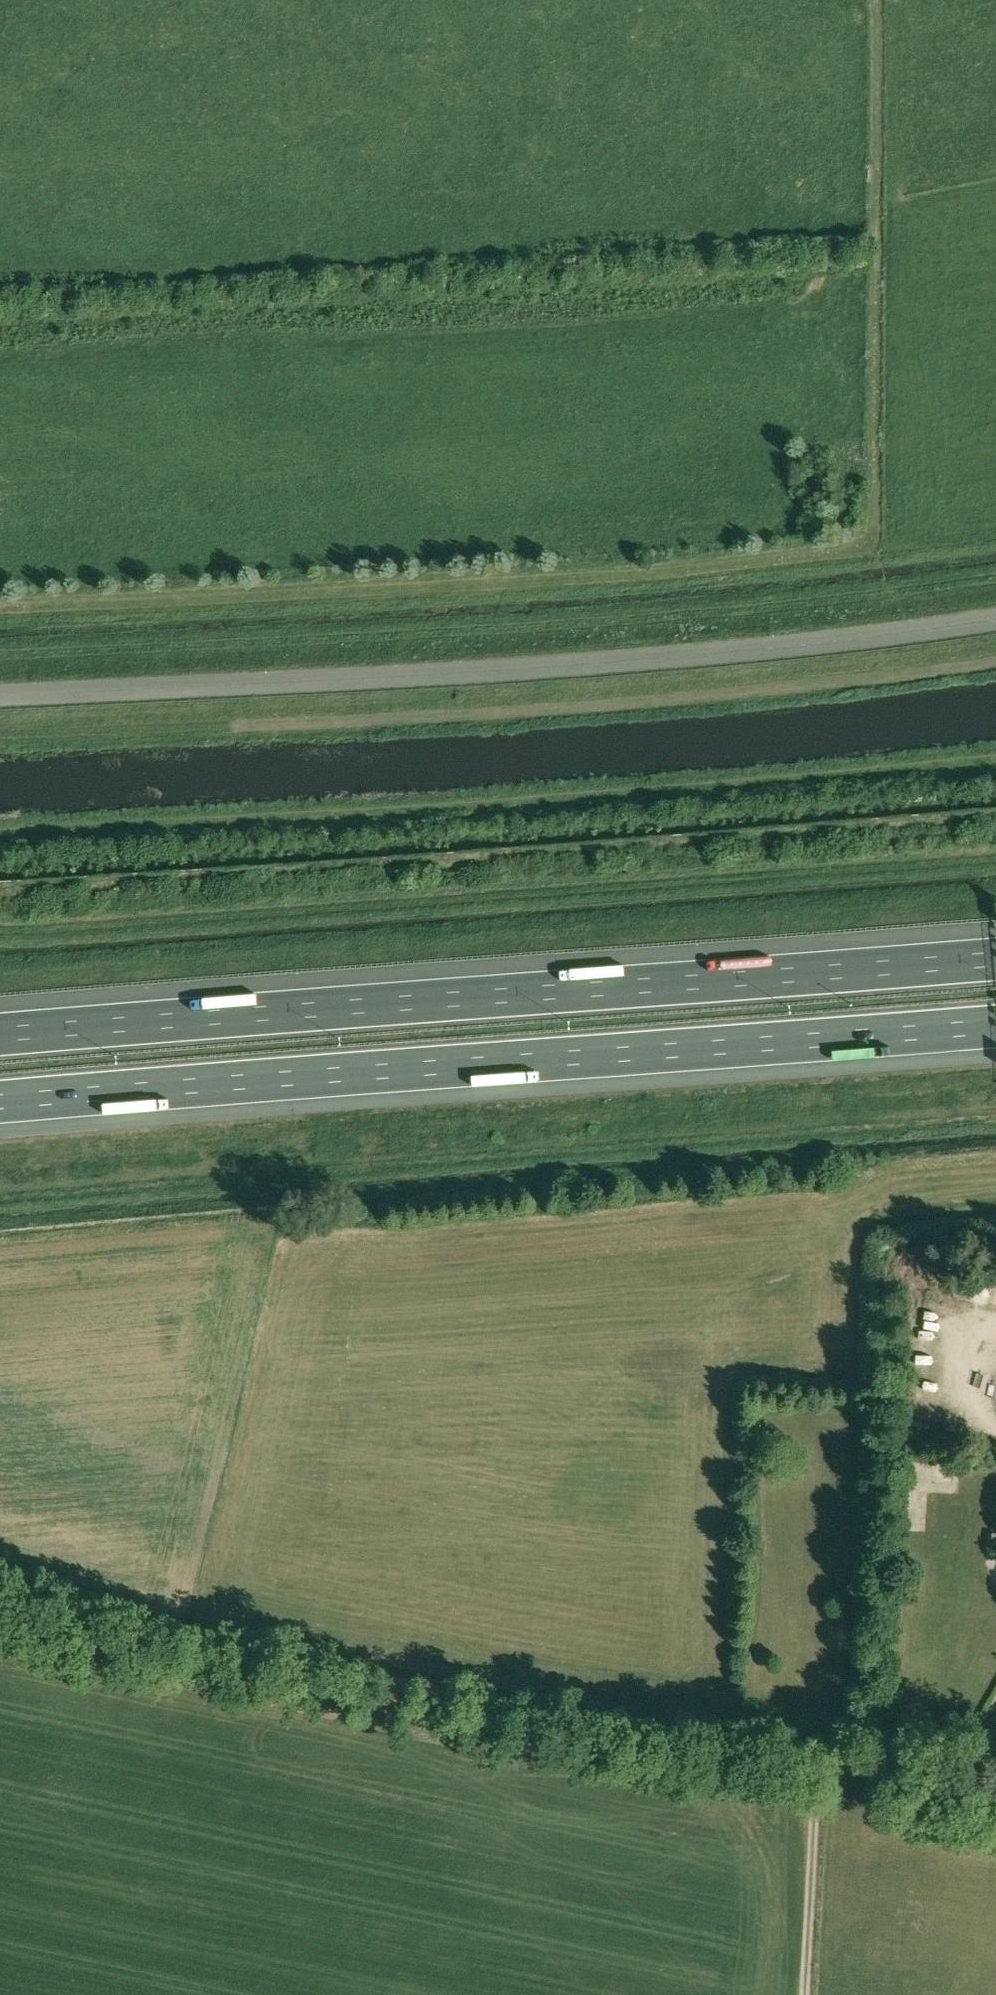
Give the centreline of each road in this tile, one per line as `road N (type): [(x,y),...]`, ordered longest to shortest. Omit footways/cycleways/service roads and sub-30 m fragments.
road 1 (unclassified): [(995,1790),(510,1709),(0,1593)]
road 2 (tertiary): [(995,621),(678,658),(0,699)]
road 3 (motorway): [(0,1103),(995,1025)]
road 4 (motorway): [(995,958),(0,1035)]
road 5 (residential): [(0,242),(320,220)]

